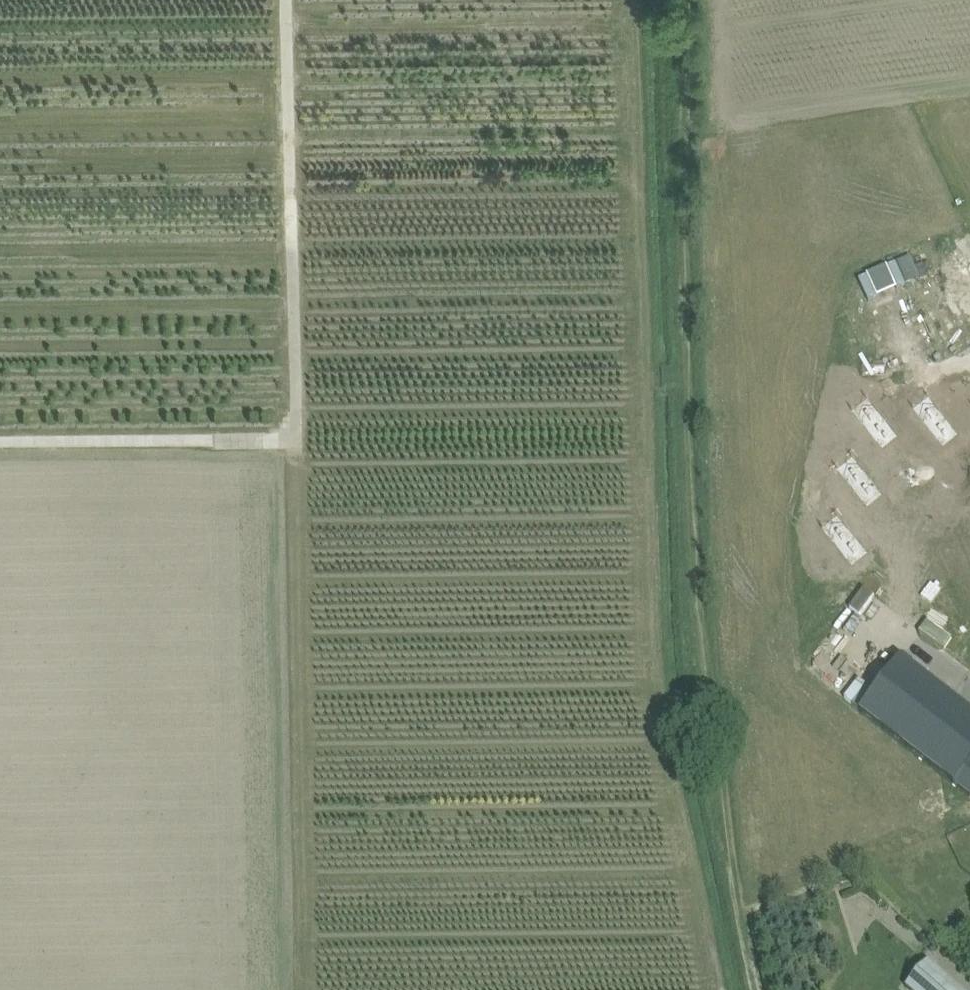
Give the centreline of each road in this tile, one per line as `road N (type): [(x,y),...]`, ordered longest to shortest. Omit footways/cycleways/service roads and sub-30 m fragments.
road 1 (track): [(671,0),(699,629),(754,989)]

